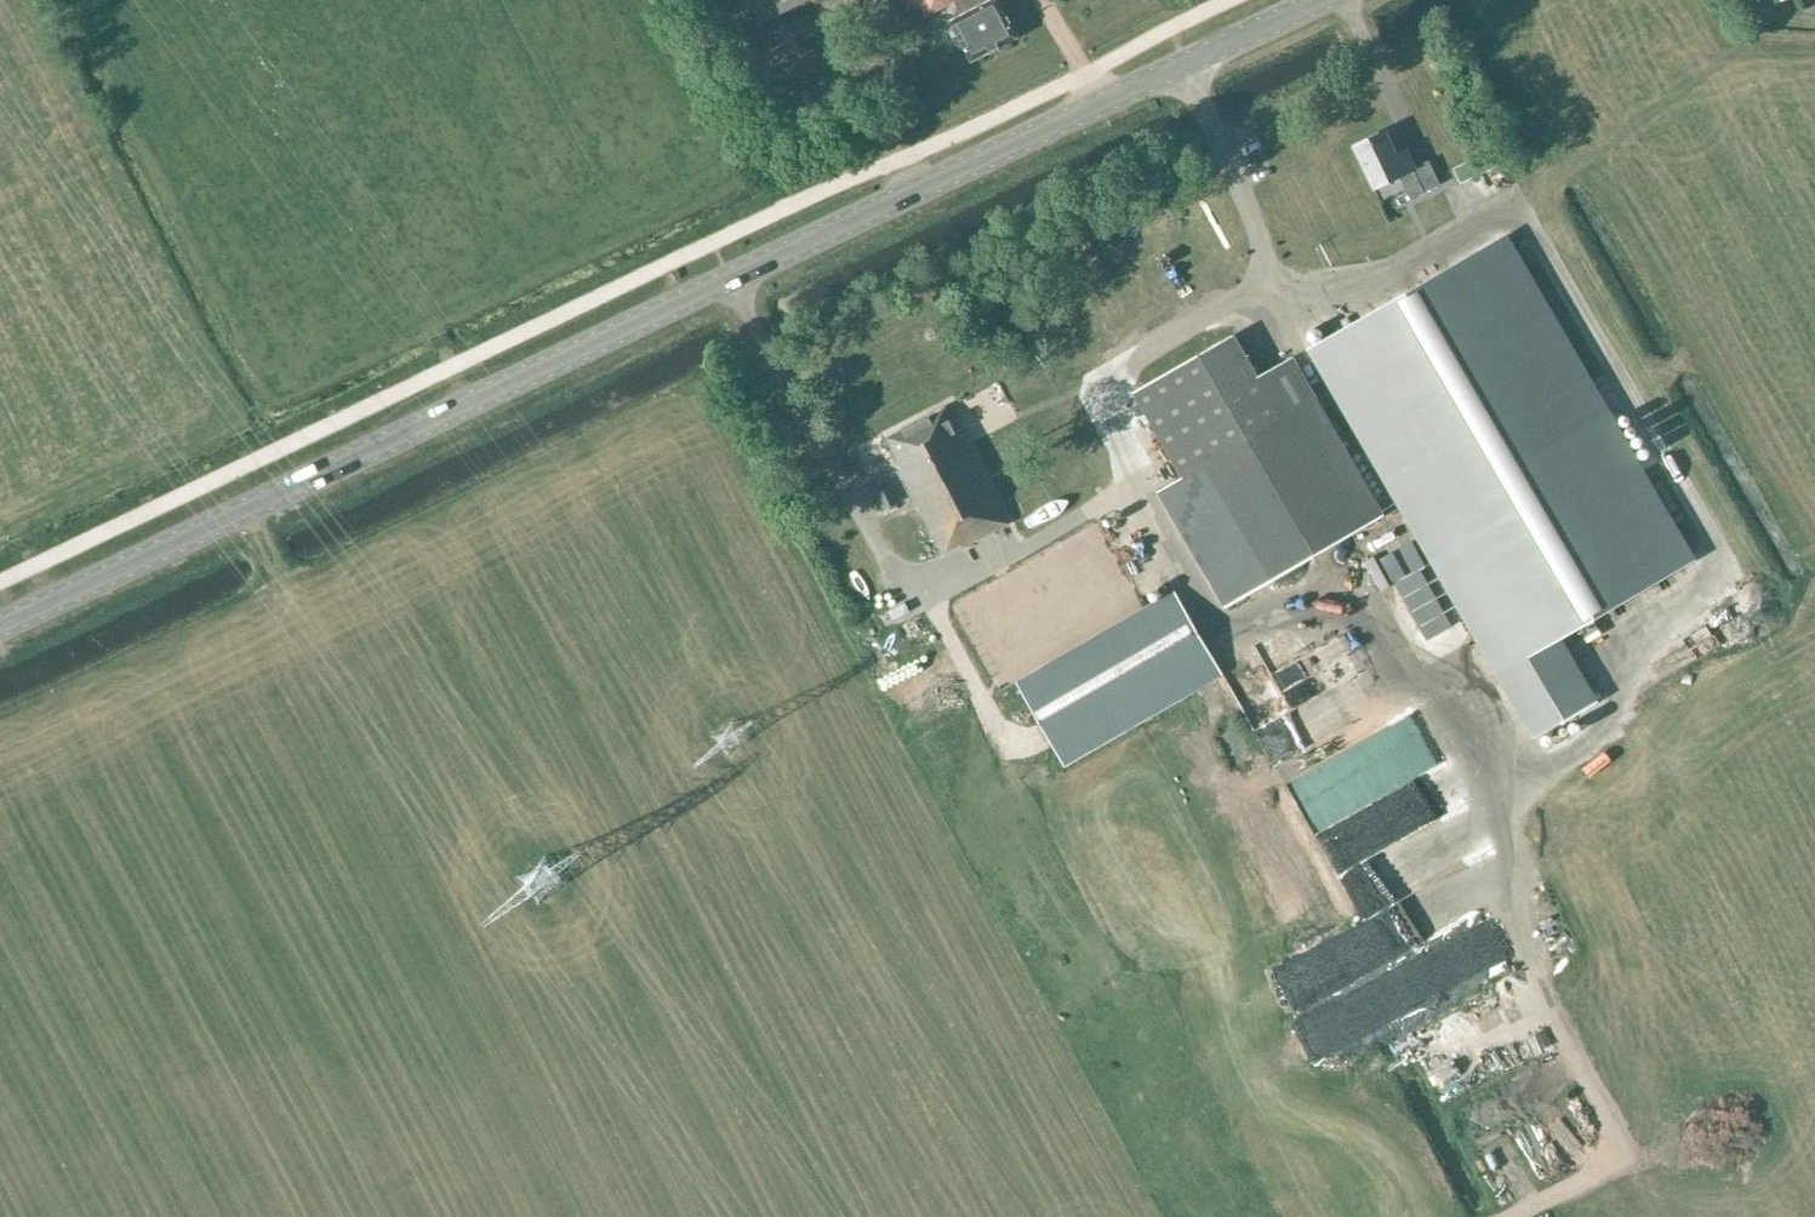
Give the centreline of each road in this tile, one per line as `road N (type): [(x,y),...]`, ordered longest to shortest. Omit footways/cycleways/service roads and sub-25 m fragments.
road 1 (secondary): [(0,629),(1328,0)]

